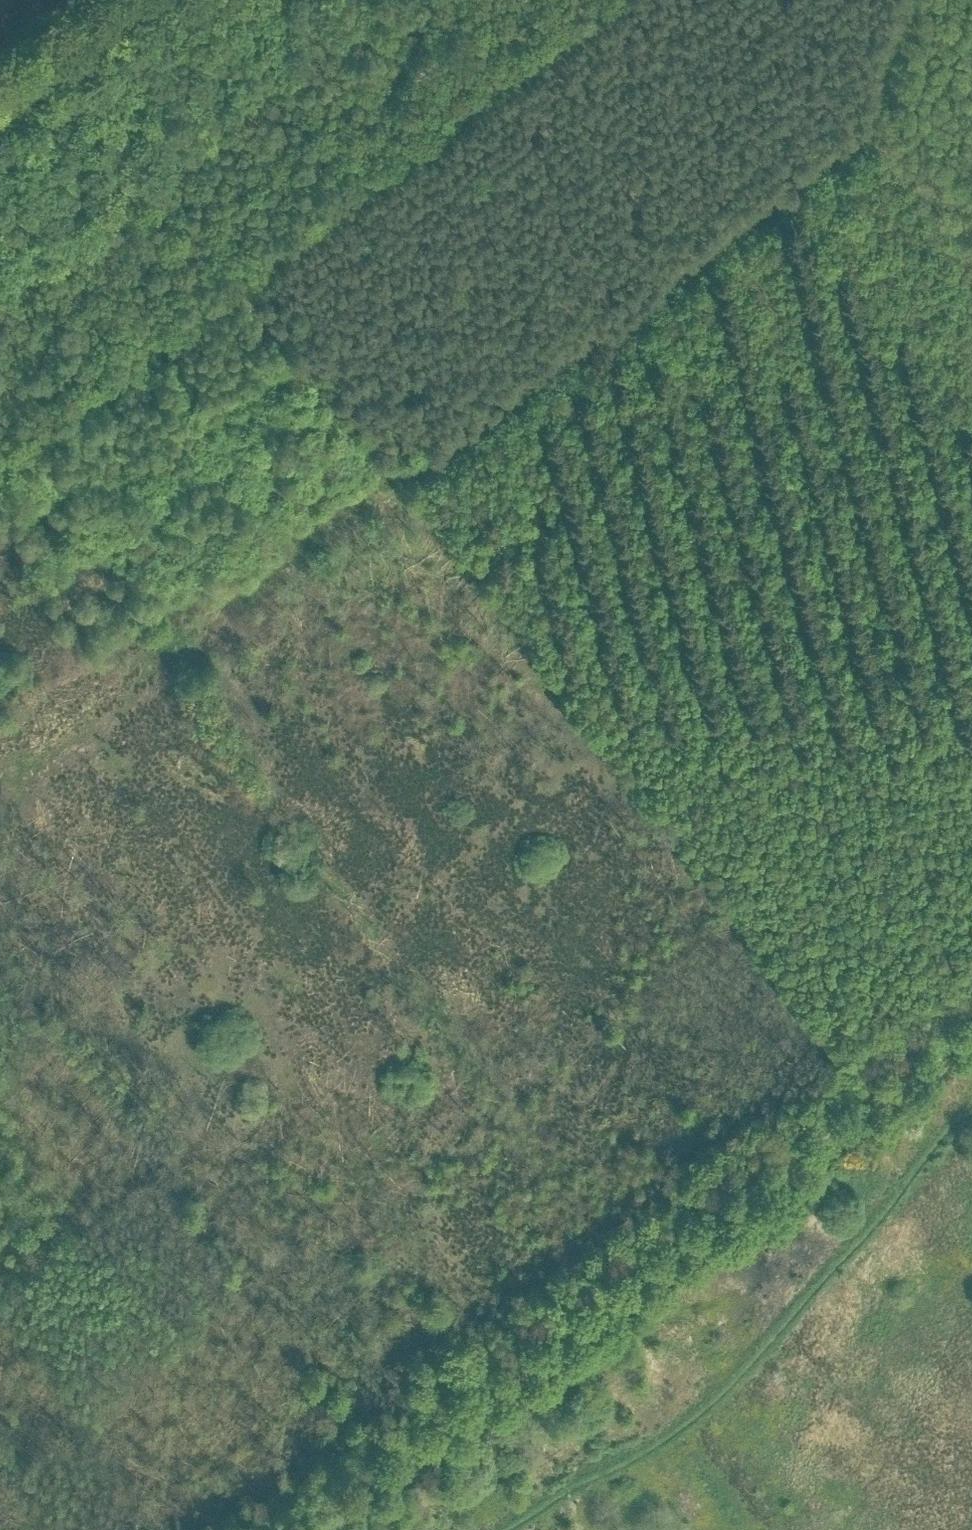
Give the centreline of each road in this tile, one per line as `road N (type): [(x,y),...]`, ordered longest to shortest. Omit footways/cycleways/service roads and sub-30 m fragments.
road 1 (unclassified): [(316,1529),(971,1033)]
road 2 (track): [(0,84),(110,0)]

